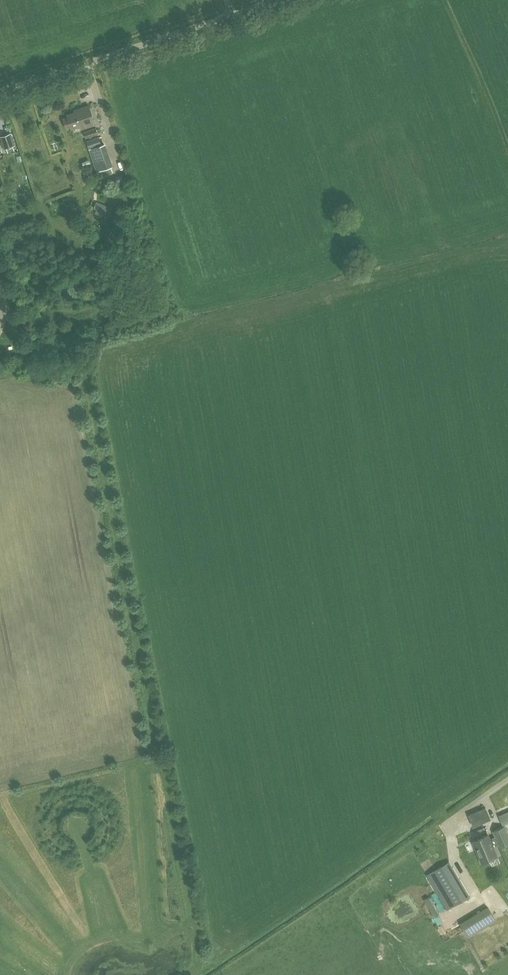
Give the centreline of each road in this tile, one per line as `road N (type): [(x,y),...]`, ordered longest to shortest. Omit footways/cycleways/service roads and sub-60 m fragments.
road 1 (unclassified): [(0,91),(274,0)]
road 2 (track): [(254,953),(408,847),(405,877),(380,893)]

